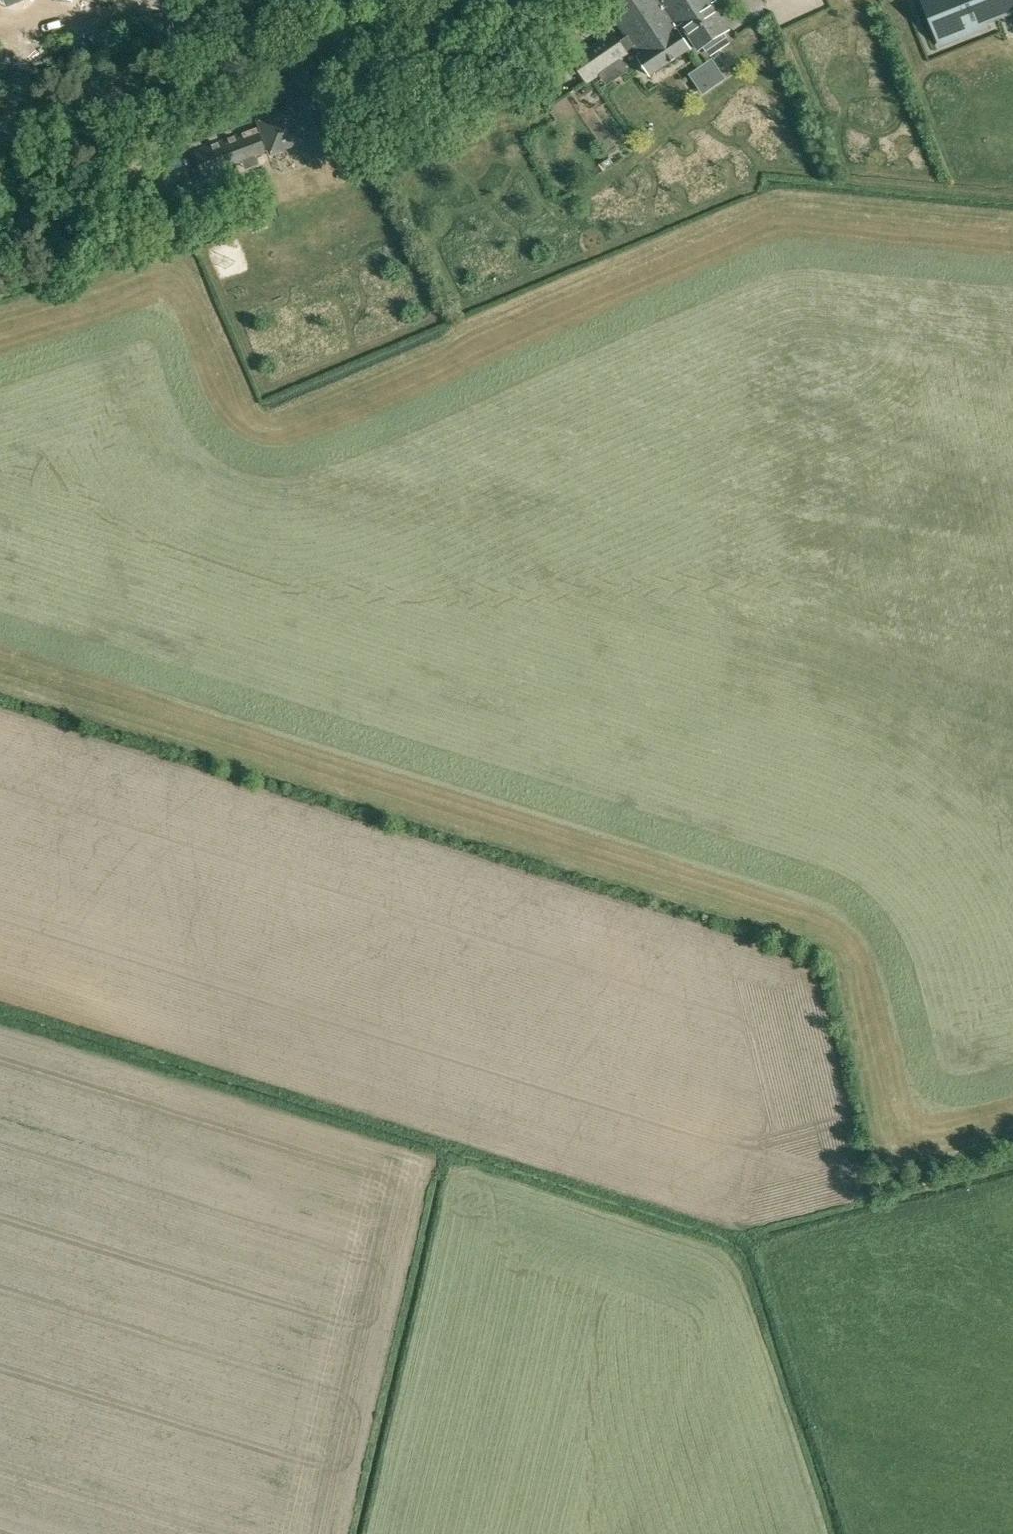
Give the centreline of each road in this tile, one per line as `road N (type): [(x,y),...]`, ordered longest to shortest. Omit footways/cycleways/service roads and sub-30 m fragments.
road 1 (unclassified): [(0,131),(310,47),(446,0)]

